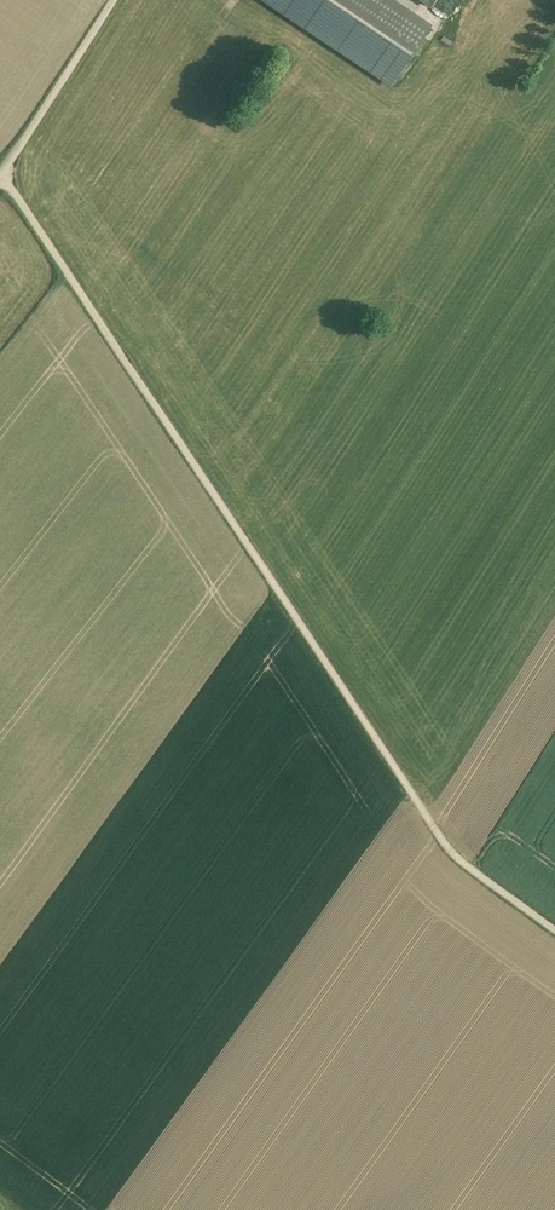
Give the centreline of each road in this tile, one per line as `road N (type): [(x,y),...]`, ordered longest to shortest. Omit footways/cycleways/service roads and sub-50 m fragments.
road 1 (unclassified): [(6,179),(446,846),(554,930)]
road 2 (unclassified): [(6,179),(113,0)]

